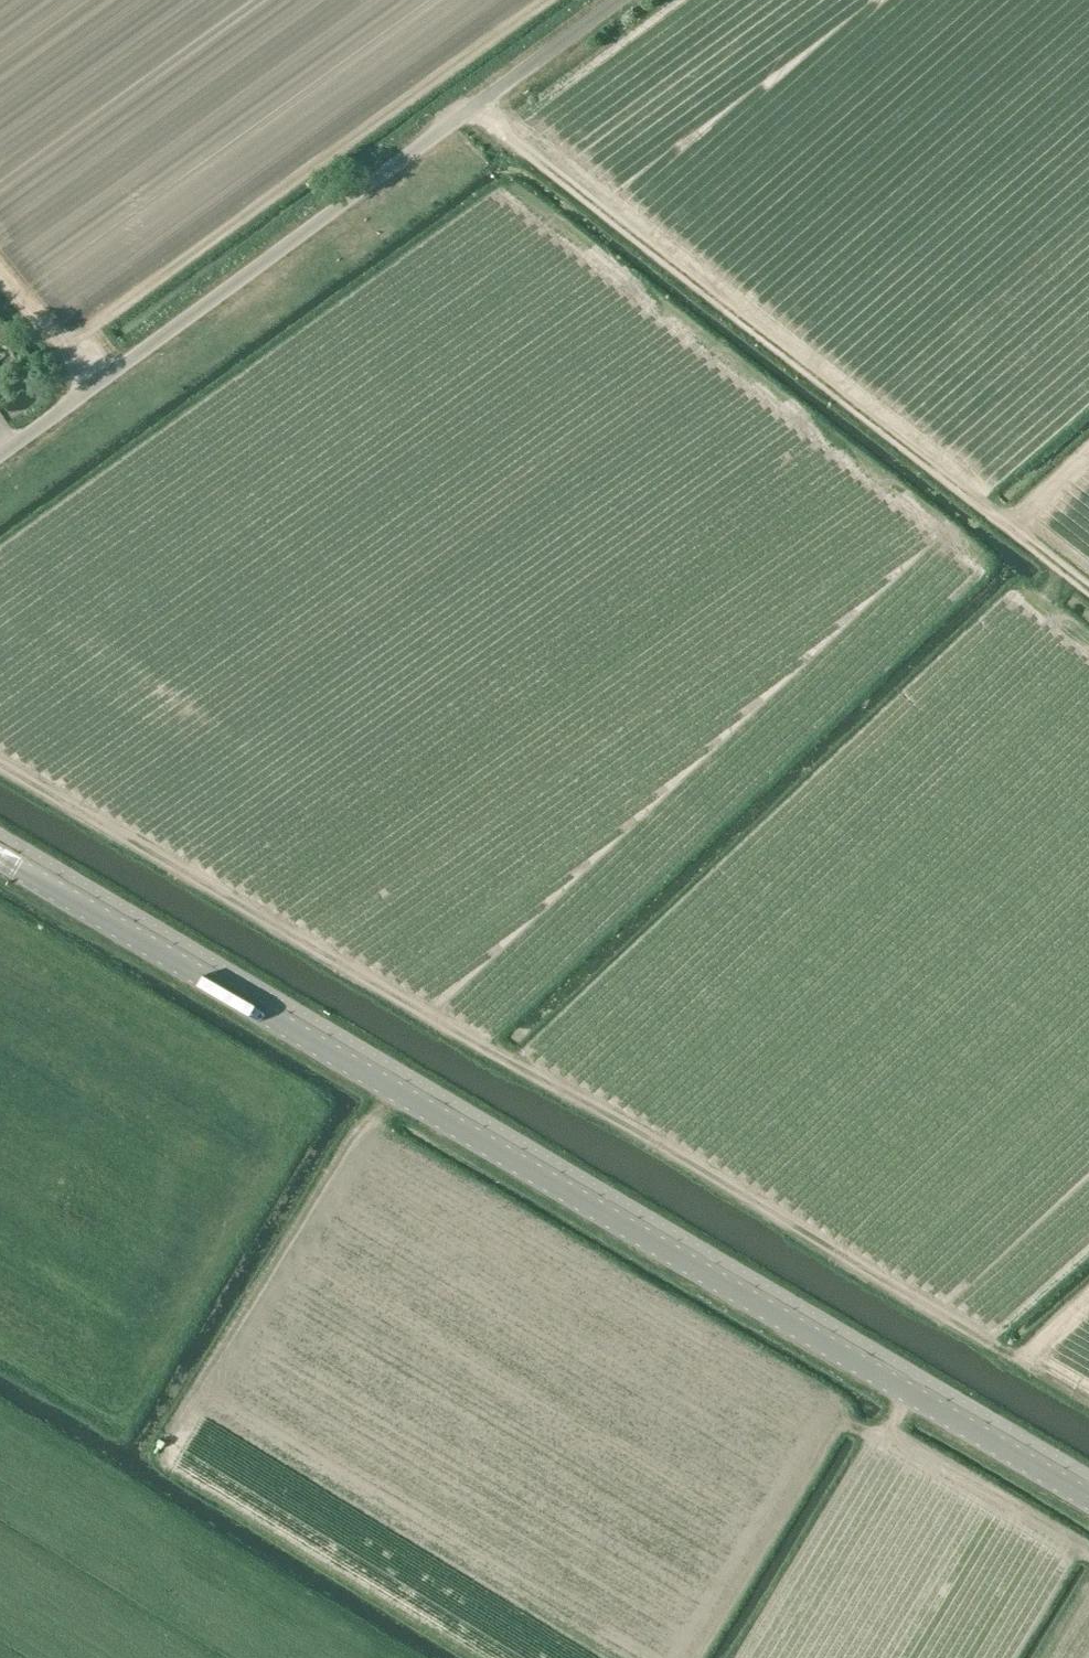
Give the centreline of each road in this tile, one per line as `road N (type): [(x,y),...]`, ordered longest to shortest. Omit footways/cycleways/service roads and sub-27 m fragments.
road 1 (unclassified): [(1088,1500),(0,857)]
road 2 (track): [(1088,585),(475,105)]
road 3 (unclassified): [(0,455),(618,0)]

